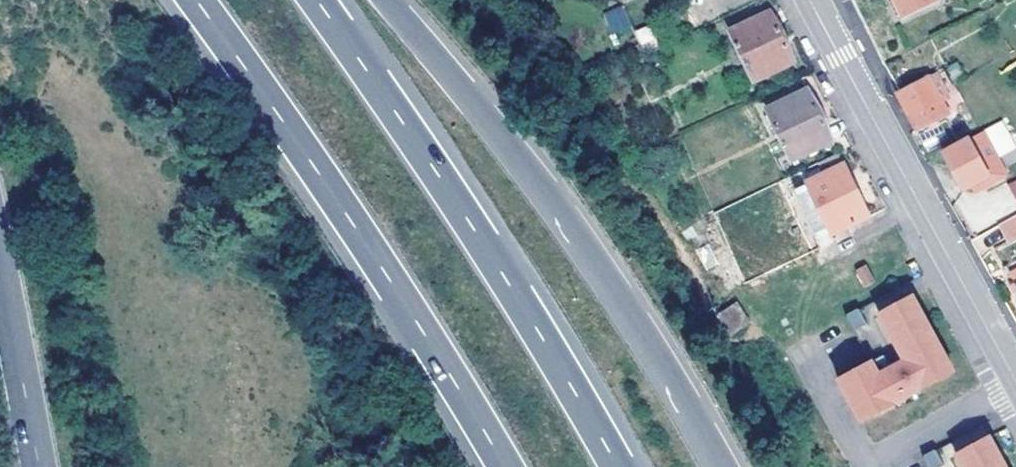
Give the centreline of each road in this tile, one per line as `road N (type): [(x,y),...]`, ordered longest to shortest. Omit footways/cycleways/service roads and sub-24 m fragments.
road 1 (motorway): [(720,466),(630,316),(386,0)]
road 2 (motorway): [(196,0),(305,150),(501,466)]
road 3 (motorway): [(617,466),(476,232),(314,0)]
road 4 (secondary): [(1015,377),(810,0)]
road 5 (motorway): [(0,261),(40,466)]

